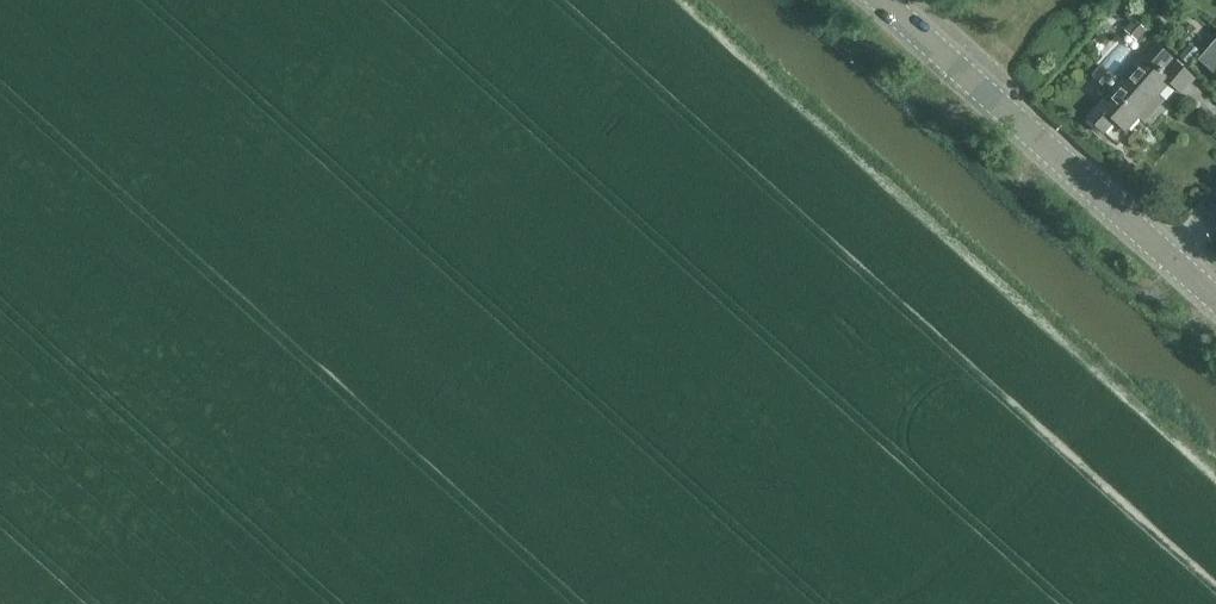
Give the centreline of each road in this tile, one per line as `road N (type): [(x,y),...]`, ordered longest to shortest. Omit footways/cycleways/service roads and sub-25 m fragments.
road 1 (tertiary): [(1166,262),(876,0)]

